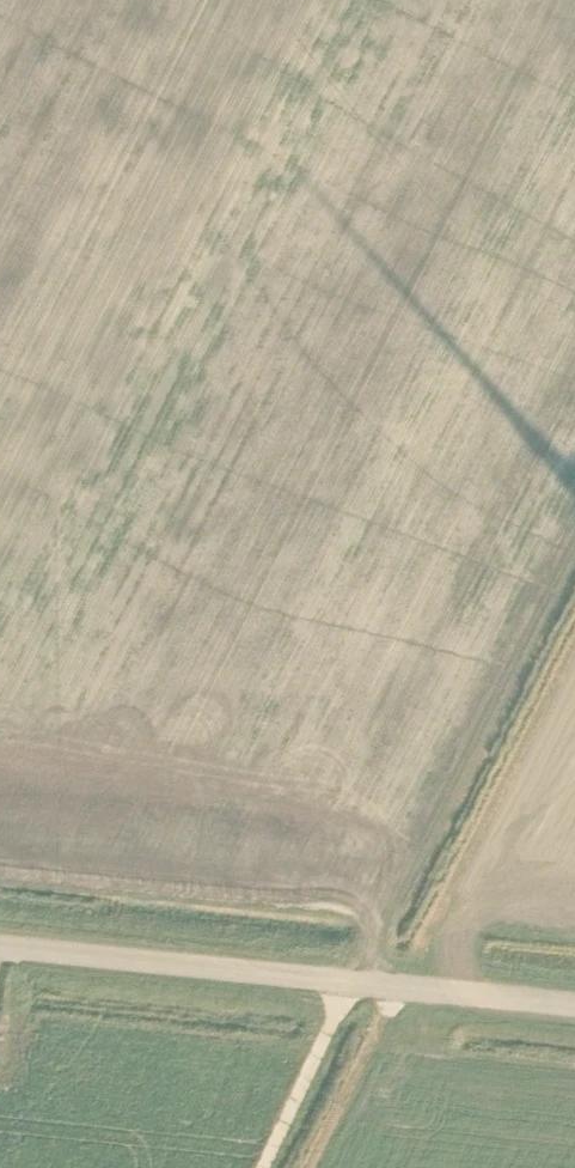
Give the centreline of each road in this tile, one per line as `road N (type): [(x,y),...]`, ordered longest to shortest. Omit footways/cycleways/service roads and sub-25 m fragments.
road 1 (unclassified): [(574,1011),(0,950)]

